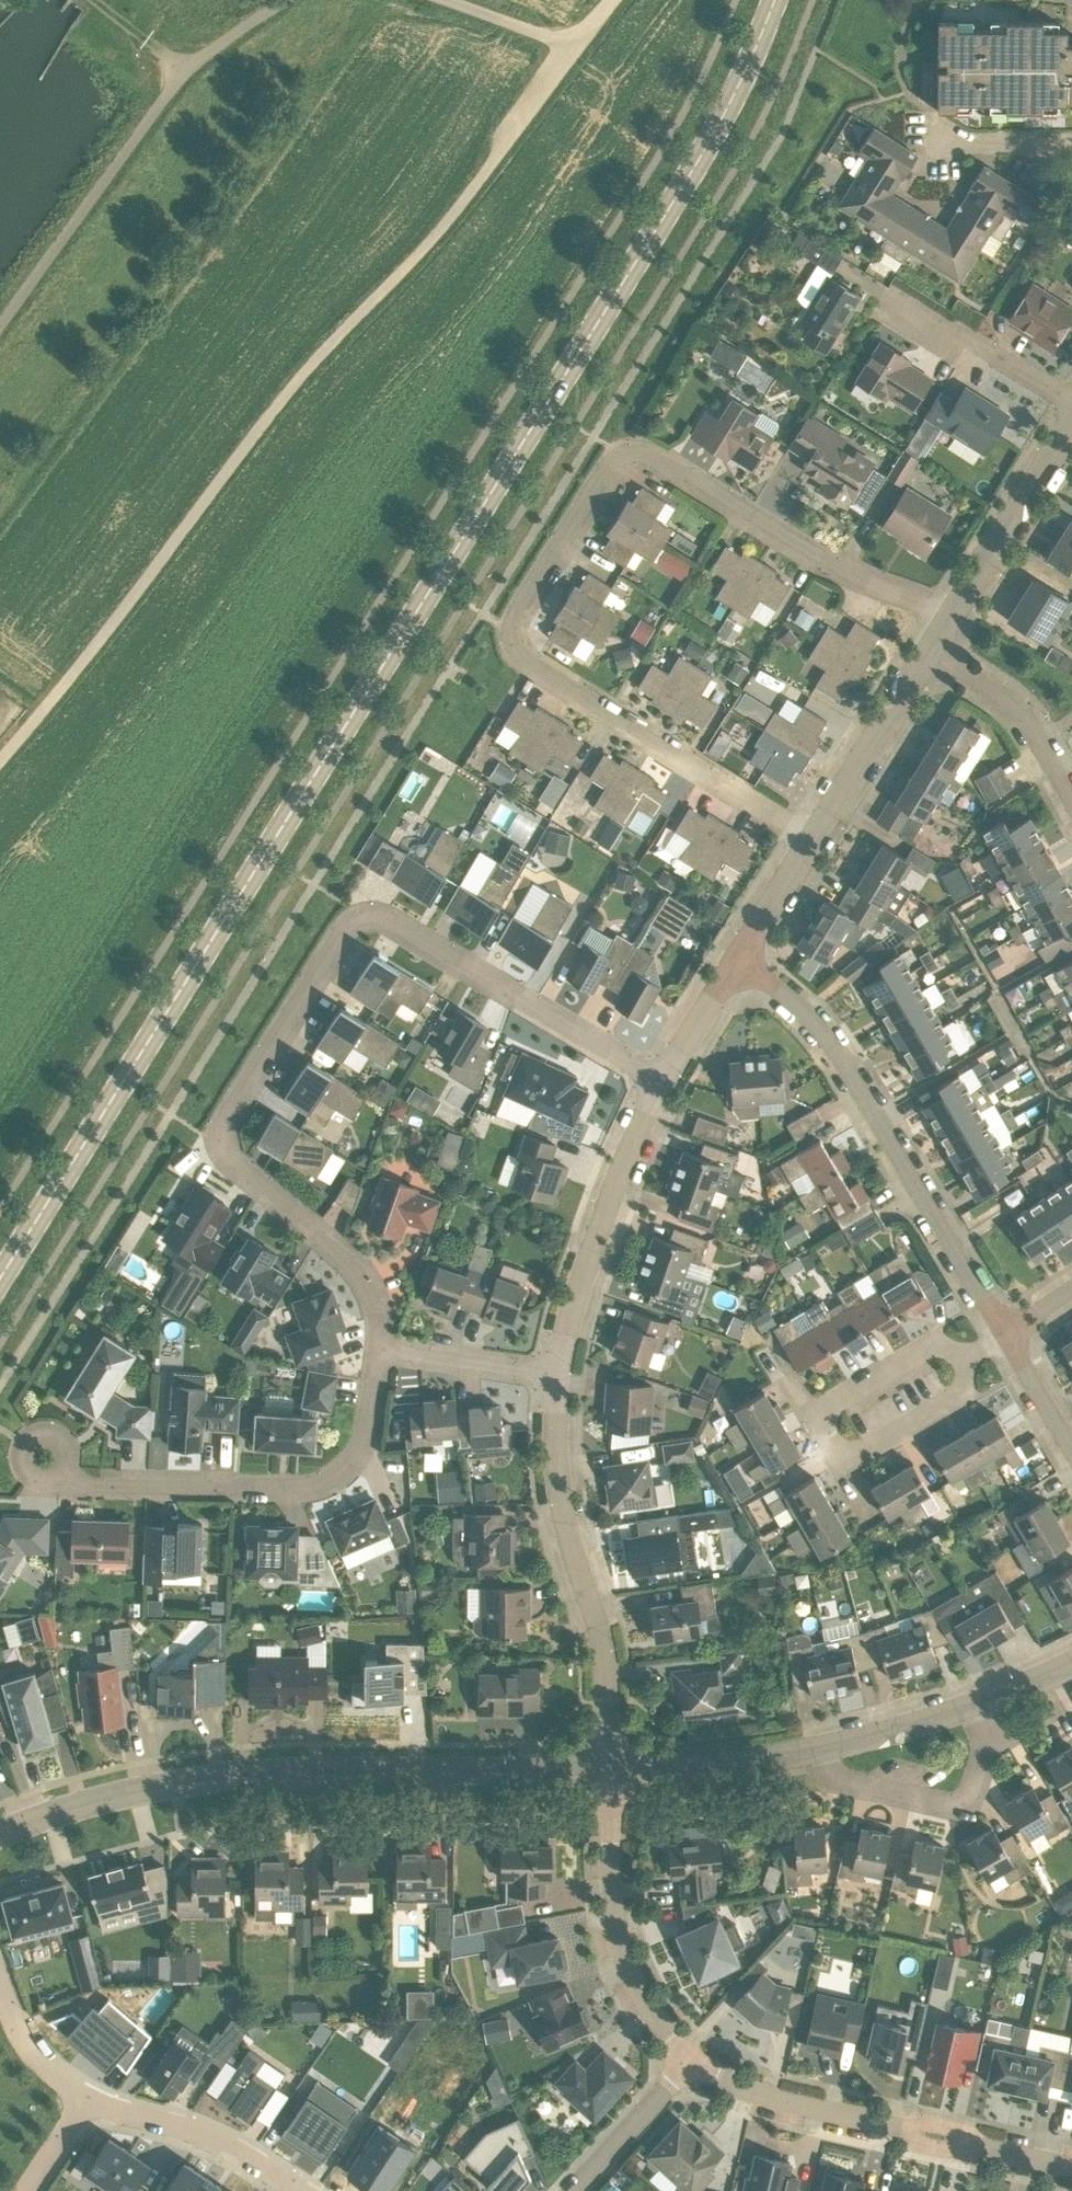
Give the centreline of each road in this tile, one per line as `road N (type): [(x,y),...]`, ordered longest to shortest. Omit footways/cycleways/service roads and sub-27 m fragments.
road 1 (tertiary): [(0,1280),(734,107),(778,0)]
road 2 (unclassified): [(0,763),(257,428),(438,233),(610,0)]
road 3 (residential): [(952,622),(638,454),(619,459),(515,614),(511,634),(523,661),(808,843)]
road 4 (residential): [(0,1837),(143,1789),(270,1774),(612,1763)]
road 5 (residential): [(667,1081),(381,921),(360,918),(231,1115),(227,1144)]
road 6 (residential): [(1010,1330),(825,1035),(781,989),(737,963)]
road 7 (residential): [(65,1469),(82,1483),(315,1486),(348,1471),(368,1446),(381,1350)]
road 8 (residential): [(690,2060),(789,2102),(1071,2165)]
road 9 (residential): [(612,1763),(607,1674),(563,1485),(564,1372)]
road 10 (residential): [(690,2060),(624,1955),(615,1914),(612,1763)]
road 11 (residential): [(564,1372),(577,1304),(667,1081)]
road 12 (residential): [(985,1345),(936,1346),(863,1395),(857,1434),(872,1439),(964,1384)]
road 13 (residential): [(818,1745),(829,1770),(856,1795),(969,1809),(982,1792),(1000,1695)]
road 14 (residential): [(381,1350),(371,1293),(350,1257),(235,1161),(227,1144)]
road 15 (residential): [(305,2190),(199,2130),(85,2099)]
road 16 (residential): [(952,622),(1071,426)]
road 17 (residential): [(808,843),(928,660)]
road 18 (residential): [(612,1763),(714,1761),(818,1745)]
road 19 (residential): [(1071,402),(905,309)]
road 20 (residential): [(818,1745),(1000,1695)]
road 21 (residential): [(564,1372),(381,1350)]
road 22 (residential): [(572,2190),(690,2060)]
road 23 (residential): [(85,2099),(26,2044),(0,1987)]
road 24 (residential): [(737,963),(808,843)]
road 25 (residential): [(667,1081),(737,963)]
road 26 (residential): [(1036,738),(995,697),(928,660)]
road 27 (residential): [(1071,166),(1021,145),(944,142)]
road 28 (residential): [(1071,1444),(1010,1330)]

